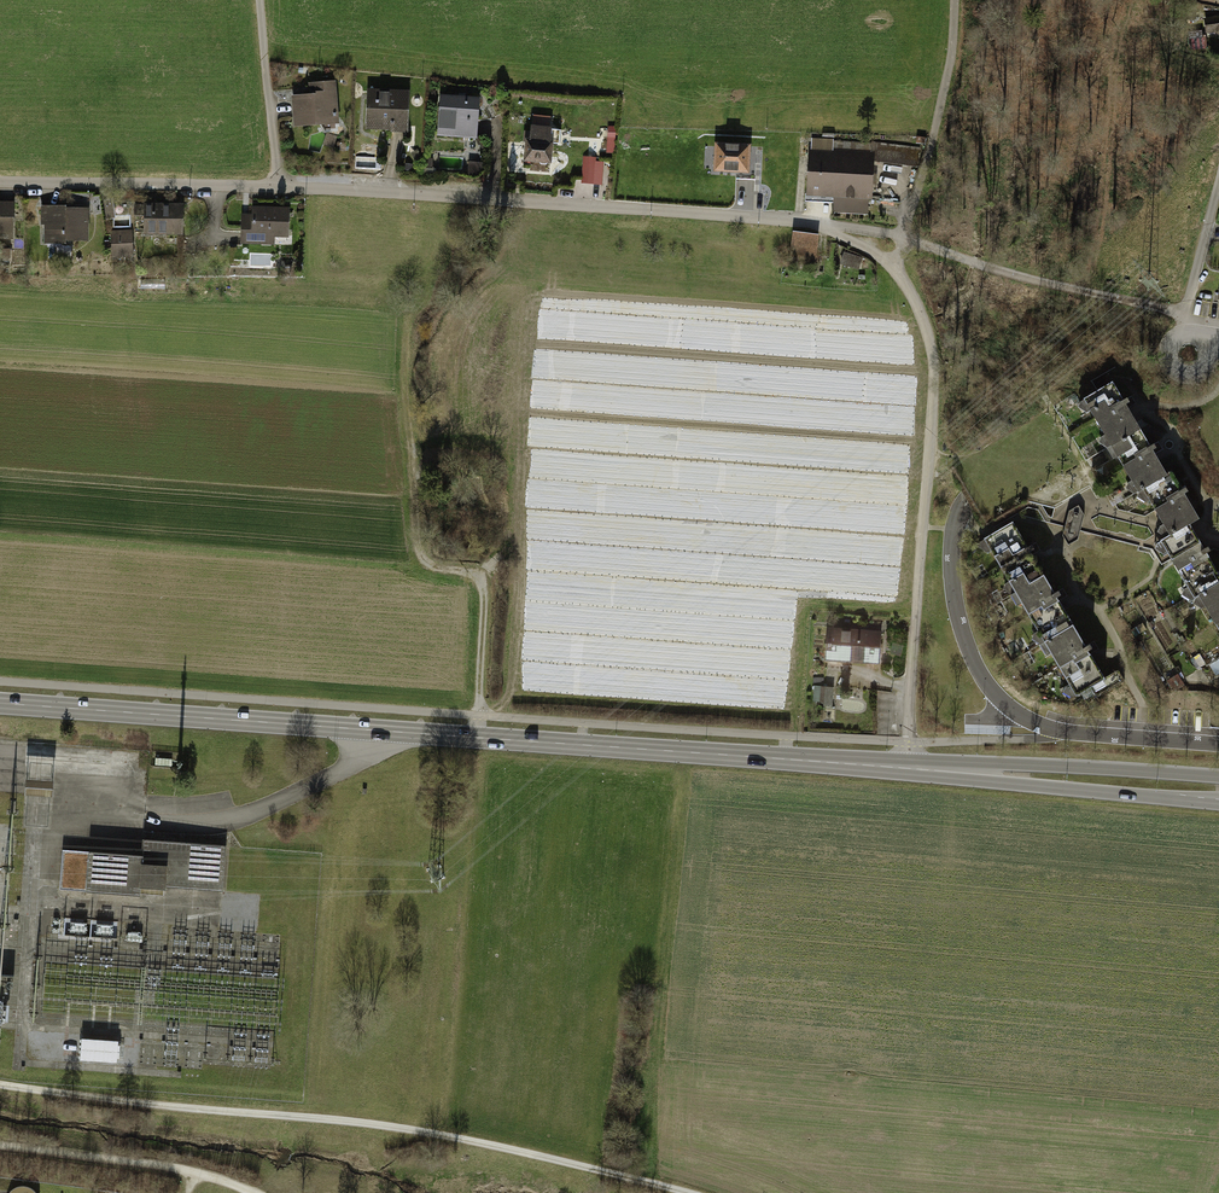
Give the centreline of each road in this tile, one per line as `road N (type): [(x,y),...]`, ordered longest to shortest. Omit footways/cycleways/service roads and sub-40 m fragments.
road 1 (secondary): [(908,766),(0,702)]
road 2 (residential): [(825,226),(280,186),(0,176)]
road 3 (track): [(0,1086),(437,1136),(684,1192)]
road 4 (track): [(1185,330),(1182,313),(903,234),(949,69),(954,0)]
road 5 (residential): [(908,766),(934,374),(898,267)]
road 6 (track): [(477,737),(485,590),(474,574),(435,568),(419,555),(405,393),(407,304)]
road 7 (residential): [(1218,743),(1070,734),(1004,708),(969,655),(952,587),(961,503)]
road 8 (secondary): [(1218,790),(908,766)]
road 9 (track): [(254,1192),(194,1173),(0,1145)]
road 10 (track): [(259,0),(280,186)]

